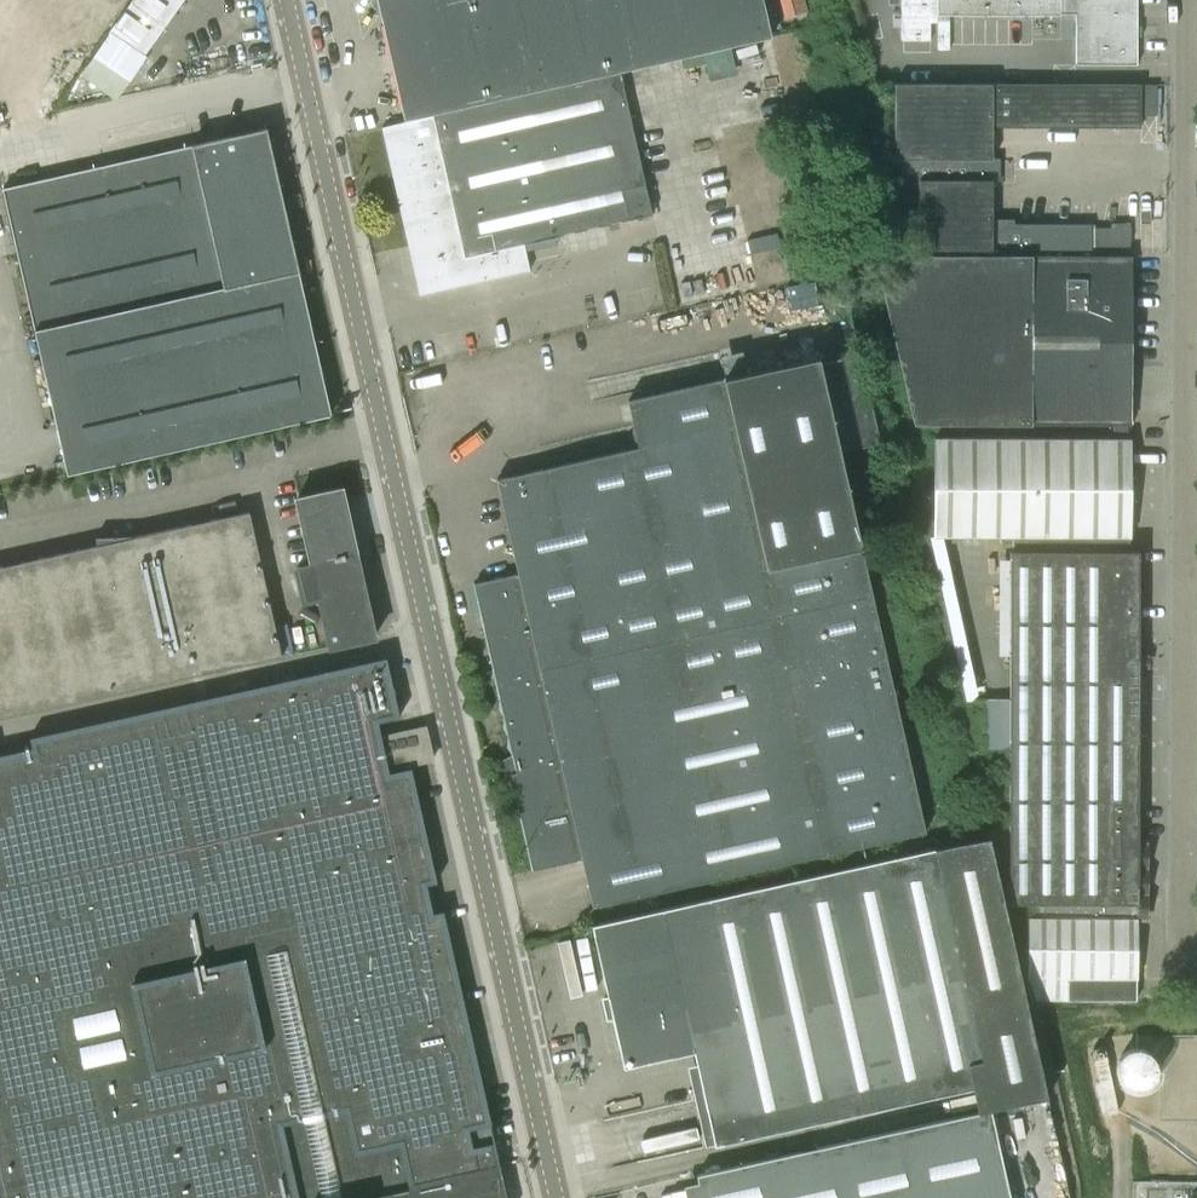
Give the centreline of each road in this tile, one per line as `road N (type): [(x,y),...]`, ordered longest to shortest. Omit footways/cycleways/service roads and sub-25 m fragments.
road 1 (unclassified): [(560,1197),(285,0)]
road 2 (unclassified): [(1196,968),(1183,958),(1176,926),(1186,0)]

